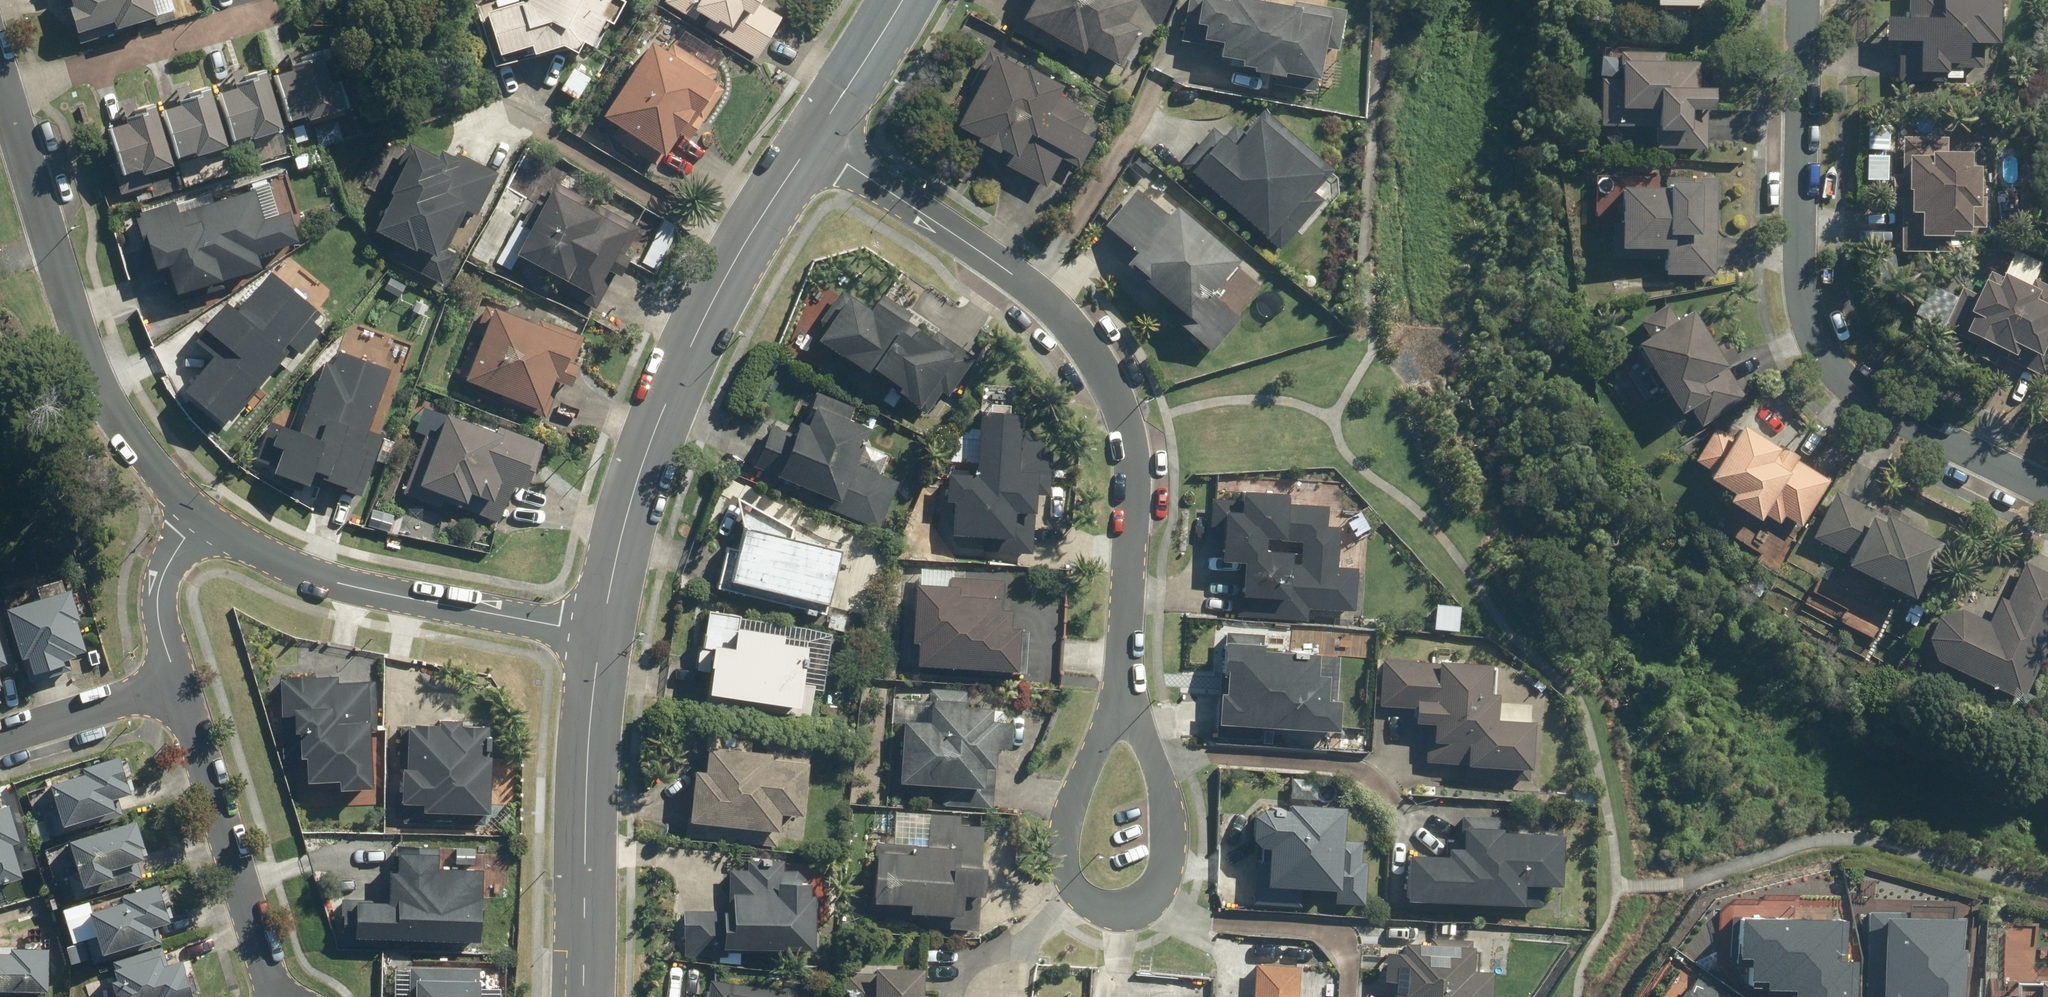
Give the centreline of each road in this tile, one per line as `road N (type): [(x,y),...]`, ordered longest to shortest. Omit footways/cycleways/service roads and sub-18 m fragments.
road 1 (residential): [(811,139),(1008,271),(1088,347),(1127,444),(1127,674)]
road 2 (residential): [(1806,0),(1799,235),(1813,330),(1842,375),(1883,410),(2047,488)]
road 3 (tertiary): [(597,636),(628,505),(668,395),(741,253),(811,139)]
road 4 (residential): [(190,507),(137,455),(89,367),(0,77)]
road 5 (residential): [(597,636),(326,580),(247,550),(190,507)]
road 6 (residential): [(1127,674),(1169,832),(1165,879),(1148,905),(1109,910),(1072,883),(1063,850),(1072,807)]
road 7 (tertiary): [(580,996),(597,636)]
road 8 (residential): [(275,996),(171,680)]
road 9 (residential): [(171,680),(156,598),(165,547),(190,507)]
road 10 (residential): [(0,737),(171,680)]
road 11 (tertiary): [(811,139),(900,0)]
road 12 (residential): [(1072,807),(1127,674)]

